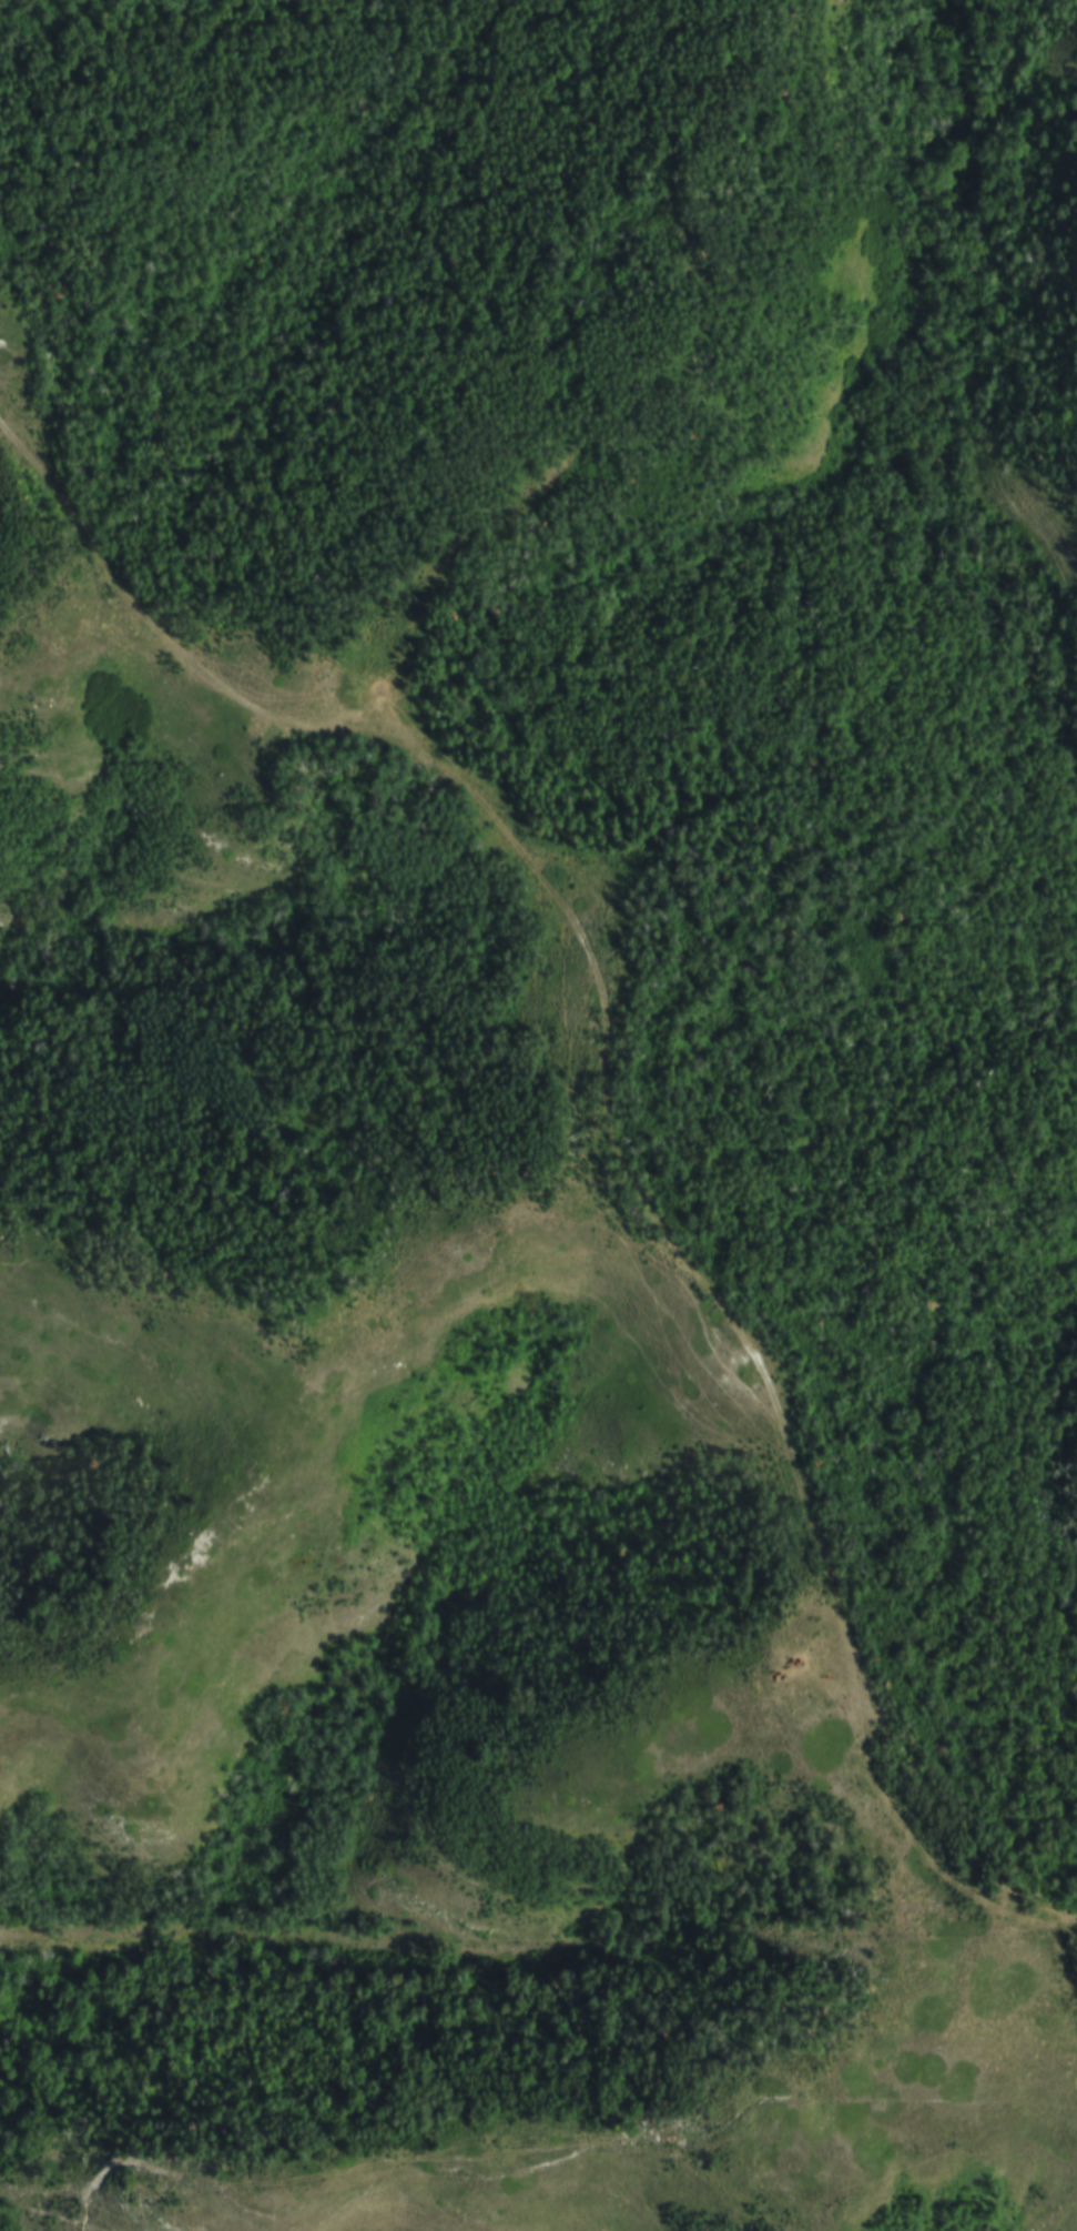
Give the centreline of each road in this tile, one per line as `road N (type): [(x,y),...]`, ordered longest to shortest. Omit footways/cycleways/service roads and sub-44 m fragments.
road 1 (track): [(0,1942),(180,1932),(596,1952),(1030,1945),(1076,1985)]

